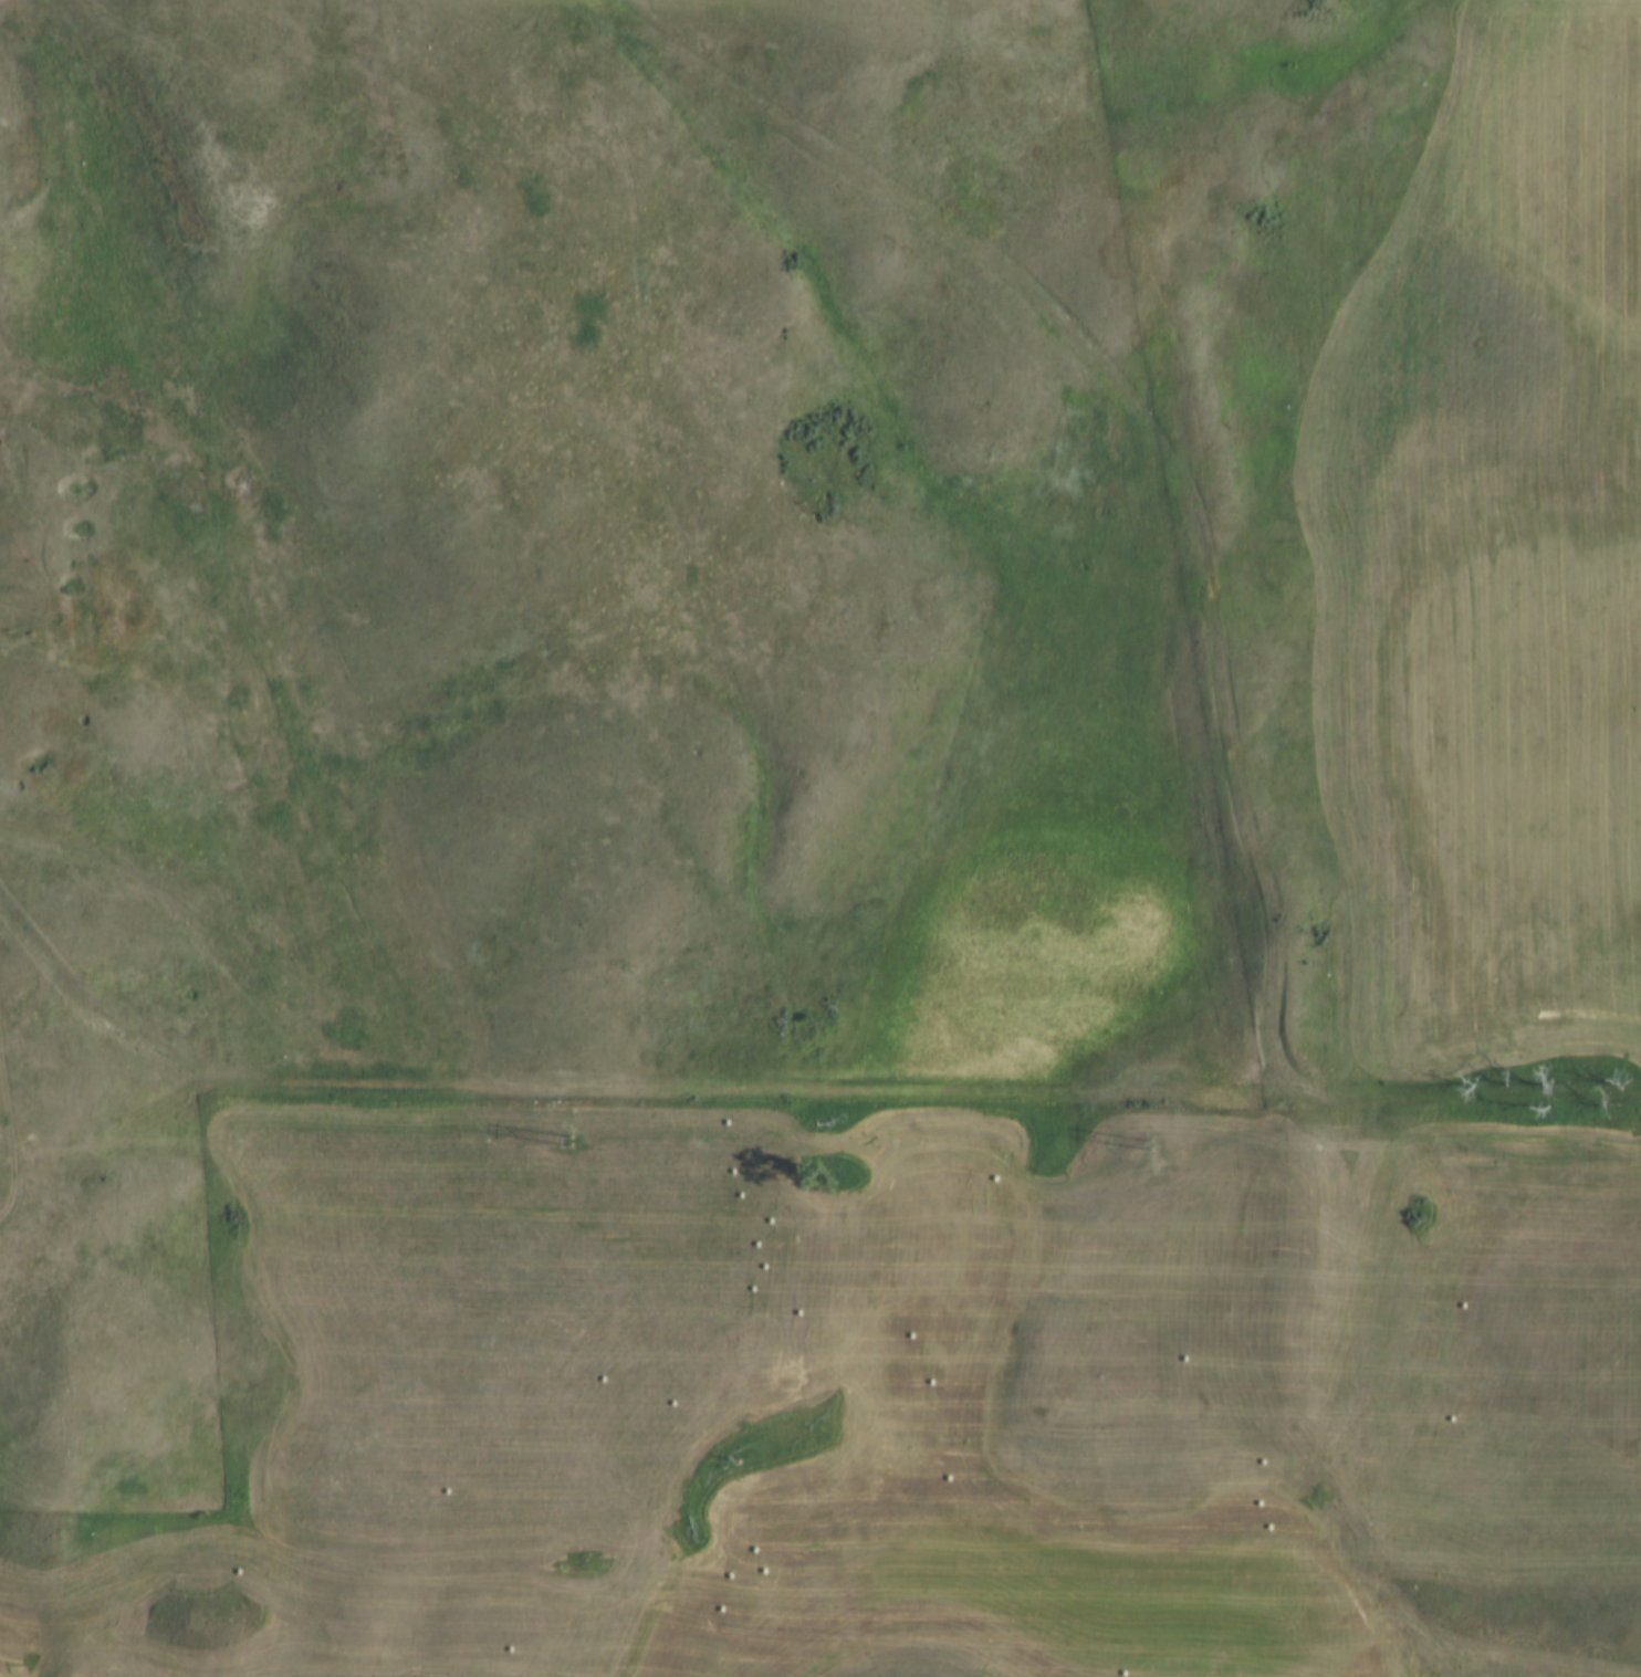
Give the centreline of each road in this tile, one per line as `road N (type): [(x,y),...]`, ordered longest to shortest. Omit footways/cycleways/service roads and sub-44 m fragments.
road 1 (track): [(0,1217),(15,1189),(0,1063)]

